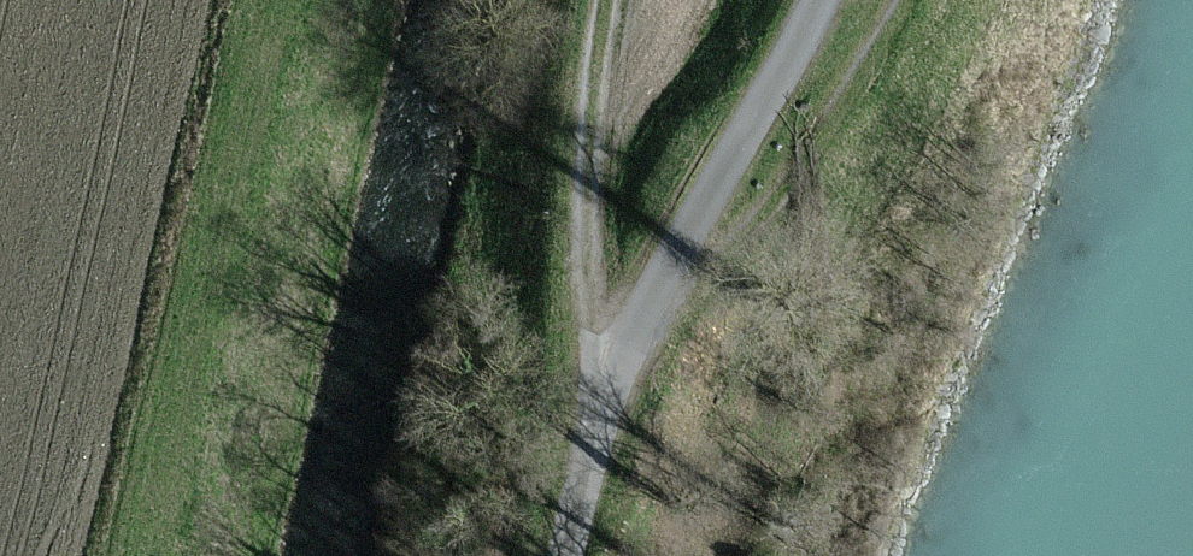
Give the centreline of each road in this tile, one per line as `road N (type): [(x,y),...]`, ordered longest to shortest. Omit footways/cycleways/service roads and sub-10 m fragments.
road 1 (track): [(606,0),(586,98),(598,405)]
road 2 (track): [(897,0),(733,237),(664,285)]
road 3 (track): [(664,285),(818,0)]
road 4 (track): [(598,405),(565,555)]
road 5 (track): [(598,405),(664,285)]

